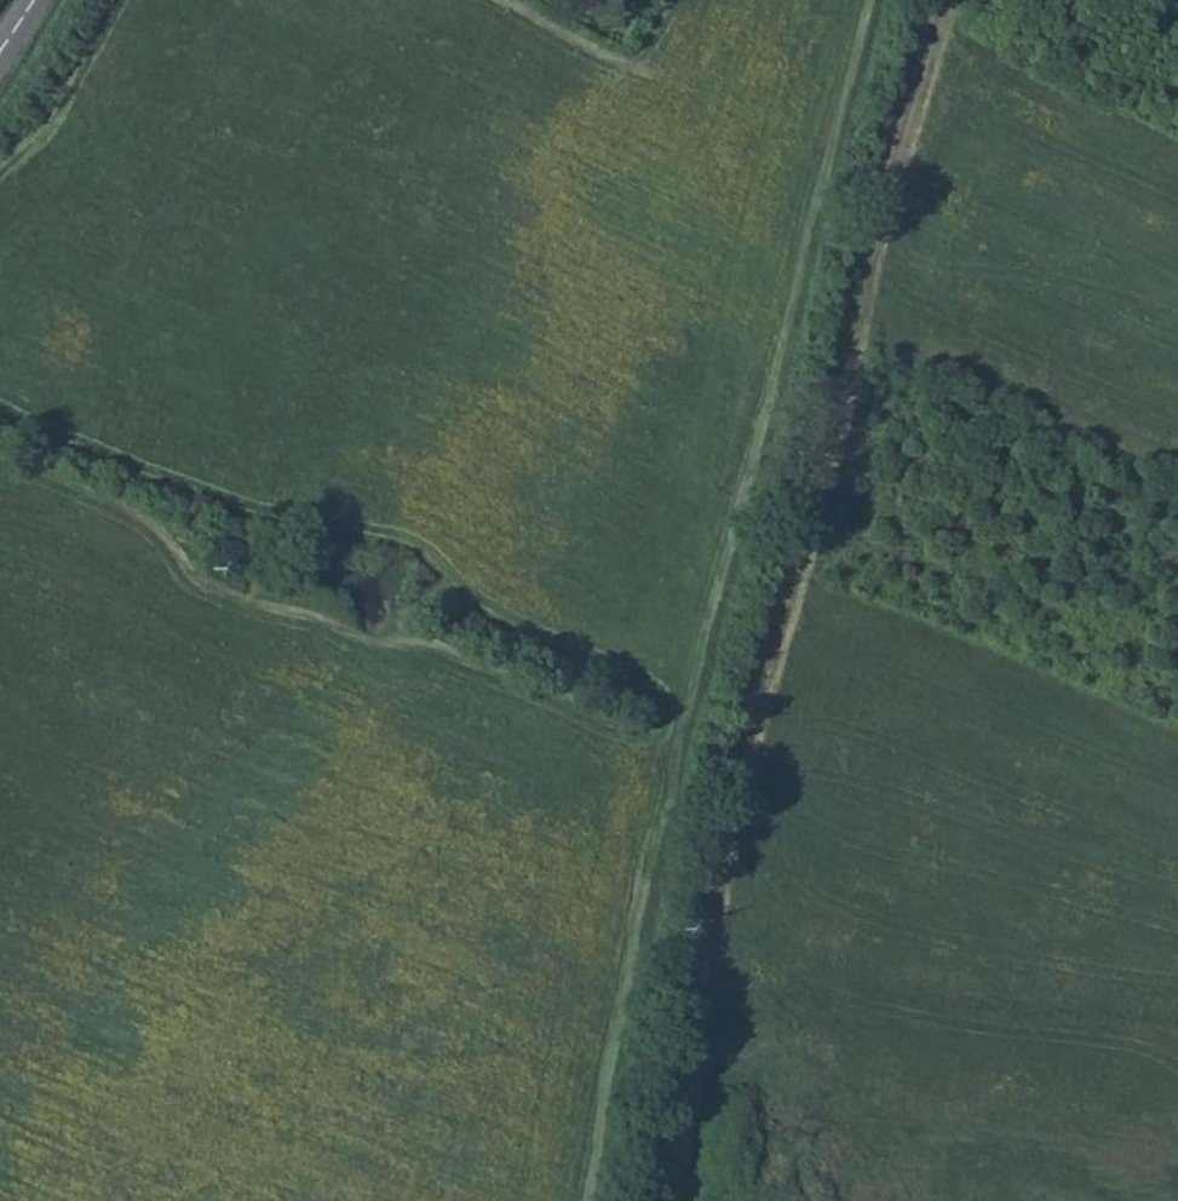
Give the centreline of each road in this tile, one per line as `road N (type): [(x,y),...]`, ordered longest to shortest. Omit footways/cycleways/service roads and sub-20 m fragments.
road 1 (track): [(943,0),(914,119),(845,327),(741,757),(660,1200)]

